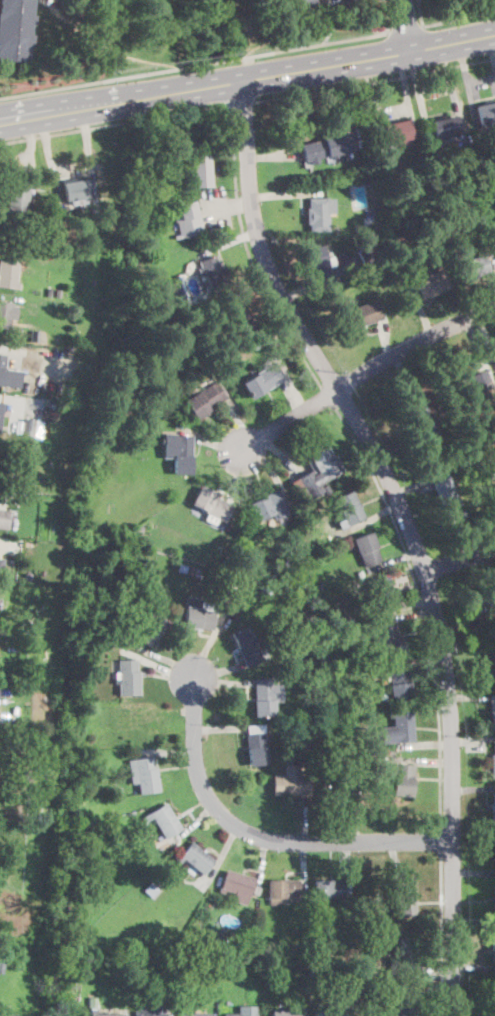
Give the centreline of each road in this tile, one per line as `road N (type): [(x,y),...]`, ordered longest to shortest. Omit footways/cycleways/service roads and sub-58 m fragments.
road 1 (residential): [(455,1015),(452,724),(439,632),(399,498),(281,298),(258,239),(243,79)]
road 2 (primary): [(494,30),(0,121)]
road 3 (residential): [(195,677),(202,782),(239,828),(277,842),(453,841)]
road 4 (residential): [(242,450),(391,357),(494,309)]

